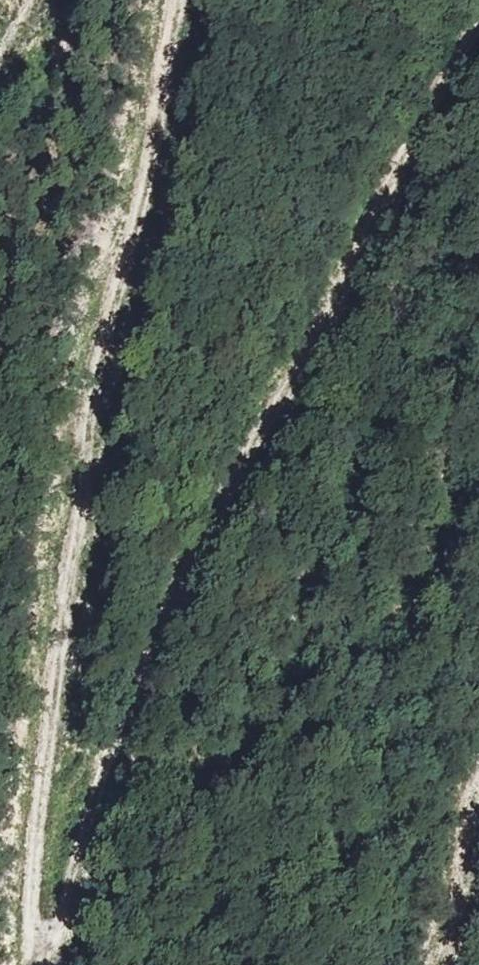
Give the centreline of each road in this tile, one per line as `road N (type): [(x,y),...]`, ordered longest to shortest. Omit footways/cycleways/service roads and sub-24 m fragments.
road 1 (track): [(47,964),(141,684),(401,158),(478,29)]
road 2 (track): [(37,964),(98,295),(175,0)]
road 3 (track): [(478,777),(449,964)]

